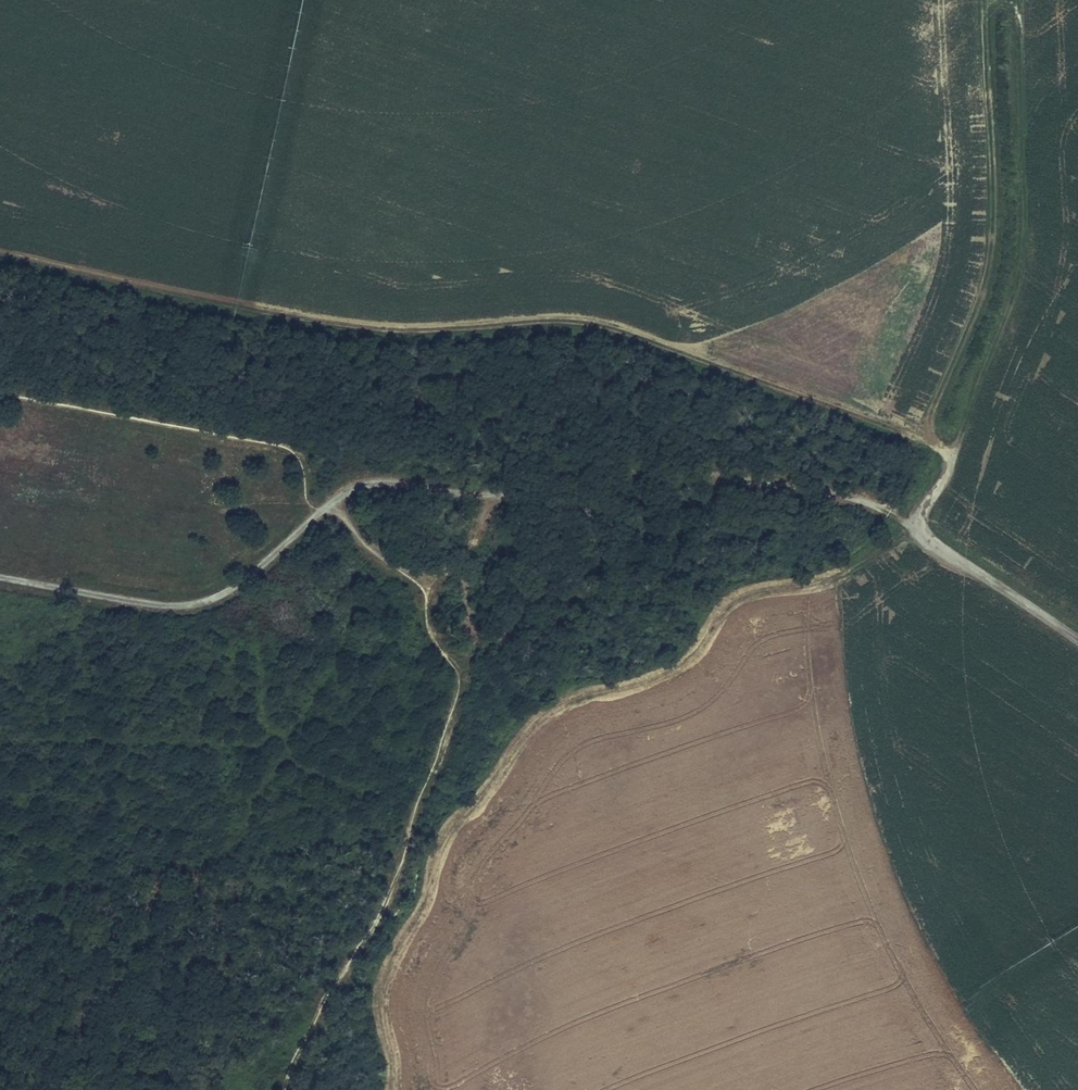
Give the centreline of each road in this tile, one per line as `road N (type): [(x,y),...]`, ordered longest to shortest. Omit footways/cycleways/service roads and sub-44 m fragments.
road 1 (track): [(393,1089),(389,974),(443,848),(518,747),(559,707),(641,684),(687,662),(733,603),(855,571),(914,528),(950,472),(941,449),(919,440),(965,338),(987,257),(996,149),(989,0)]
road 2 (track): [(919,440),(599,325),(325,324),(0,254)]
road 3 (track): [(329,504),(355,488),(492,496),(602,468),(799,488),(885,509)]
road 4 (track): [(285,1089),(303,1044),(395,889),(417,808),(465,703),(468,674),(430,634),(426,596)]
road 5 (track): [(950,458),(1022,265),(1029,200),(1015,0)]
road 6 (track): [(0,393),(285,444),(299,450),(318,514)]
road 7 (track): [(0,577),(178,608),(217,598),(318,514)]
road 8 (unclassified): [(885,509),(1077,643)]
road 9 (track): [(426,596),(480,530),(492,496)]

